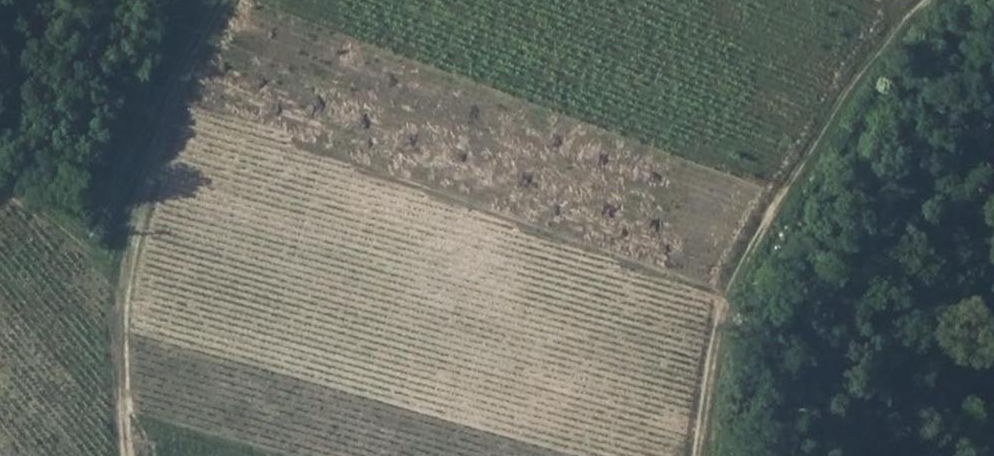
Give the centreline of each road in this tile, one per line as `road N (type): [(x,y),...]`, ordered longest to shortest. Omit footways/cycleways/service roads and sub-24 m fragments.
road 1 (track): [(229,0),(163,124),(132,223),(117,332),(125,455)]

